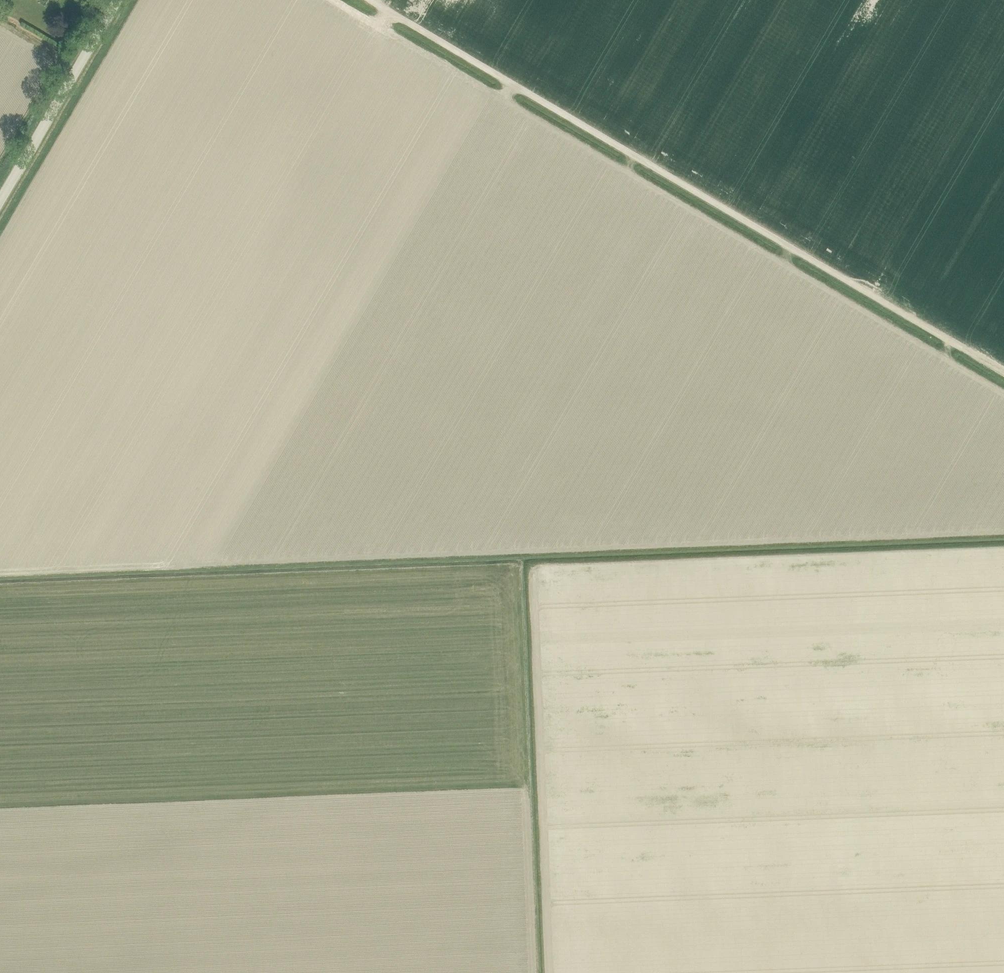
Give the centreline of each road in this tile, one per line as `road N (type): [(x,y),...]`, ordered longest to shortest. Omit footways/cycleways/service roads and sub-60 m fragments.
road 1 (unclassified): [(0,200),(117,0)]

